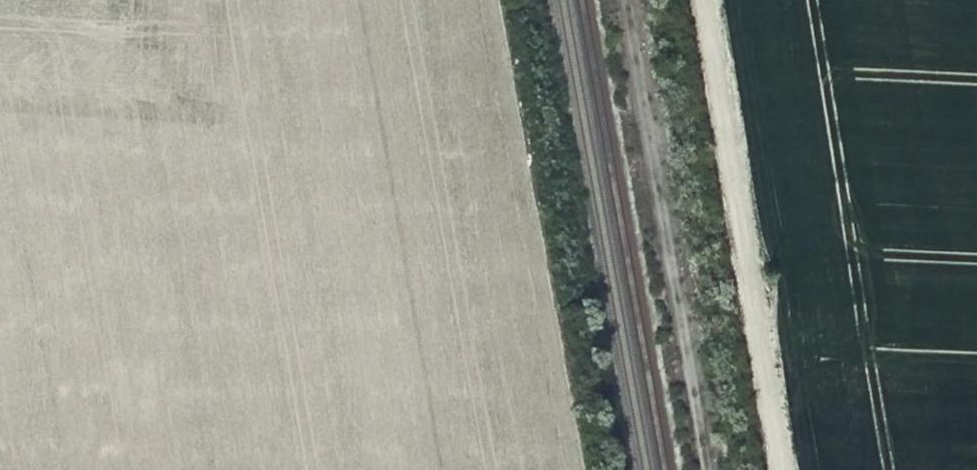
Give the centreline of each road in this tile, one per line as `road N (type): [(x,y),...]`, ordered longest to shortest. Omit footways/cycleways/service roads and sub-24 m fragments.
road 1 (track): [(698,0),(781,469)]

